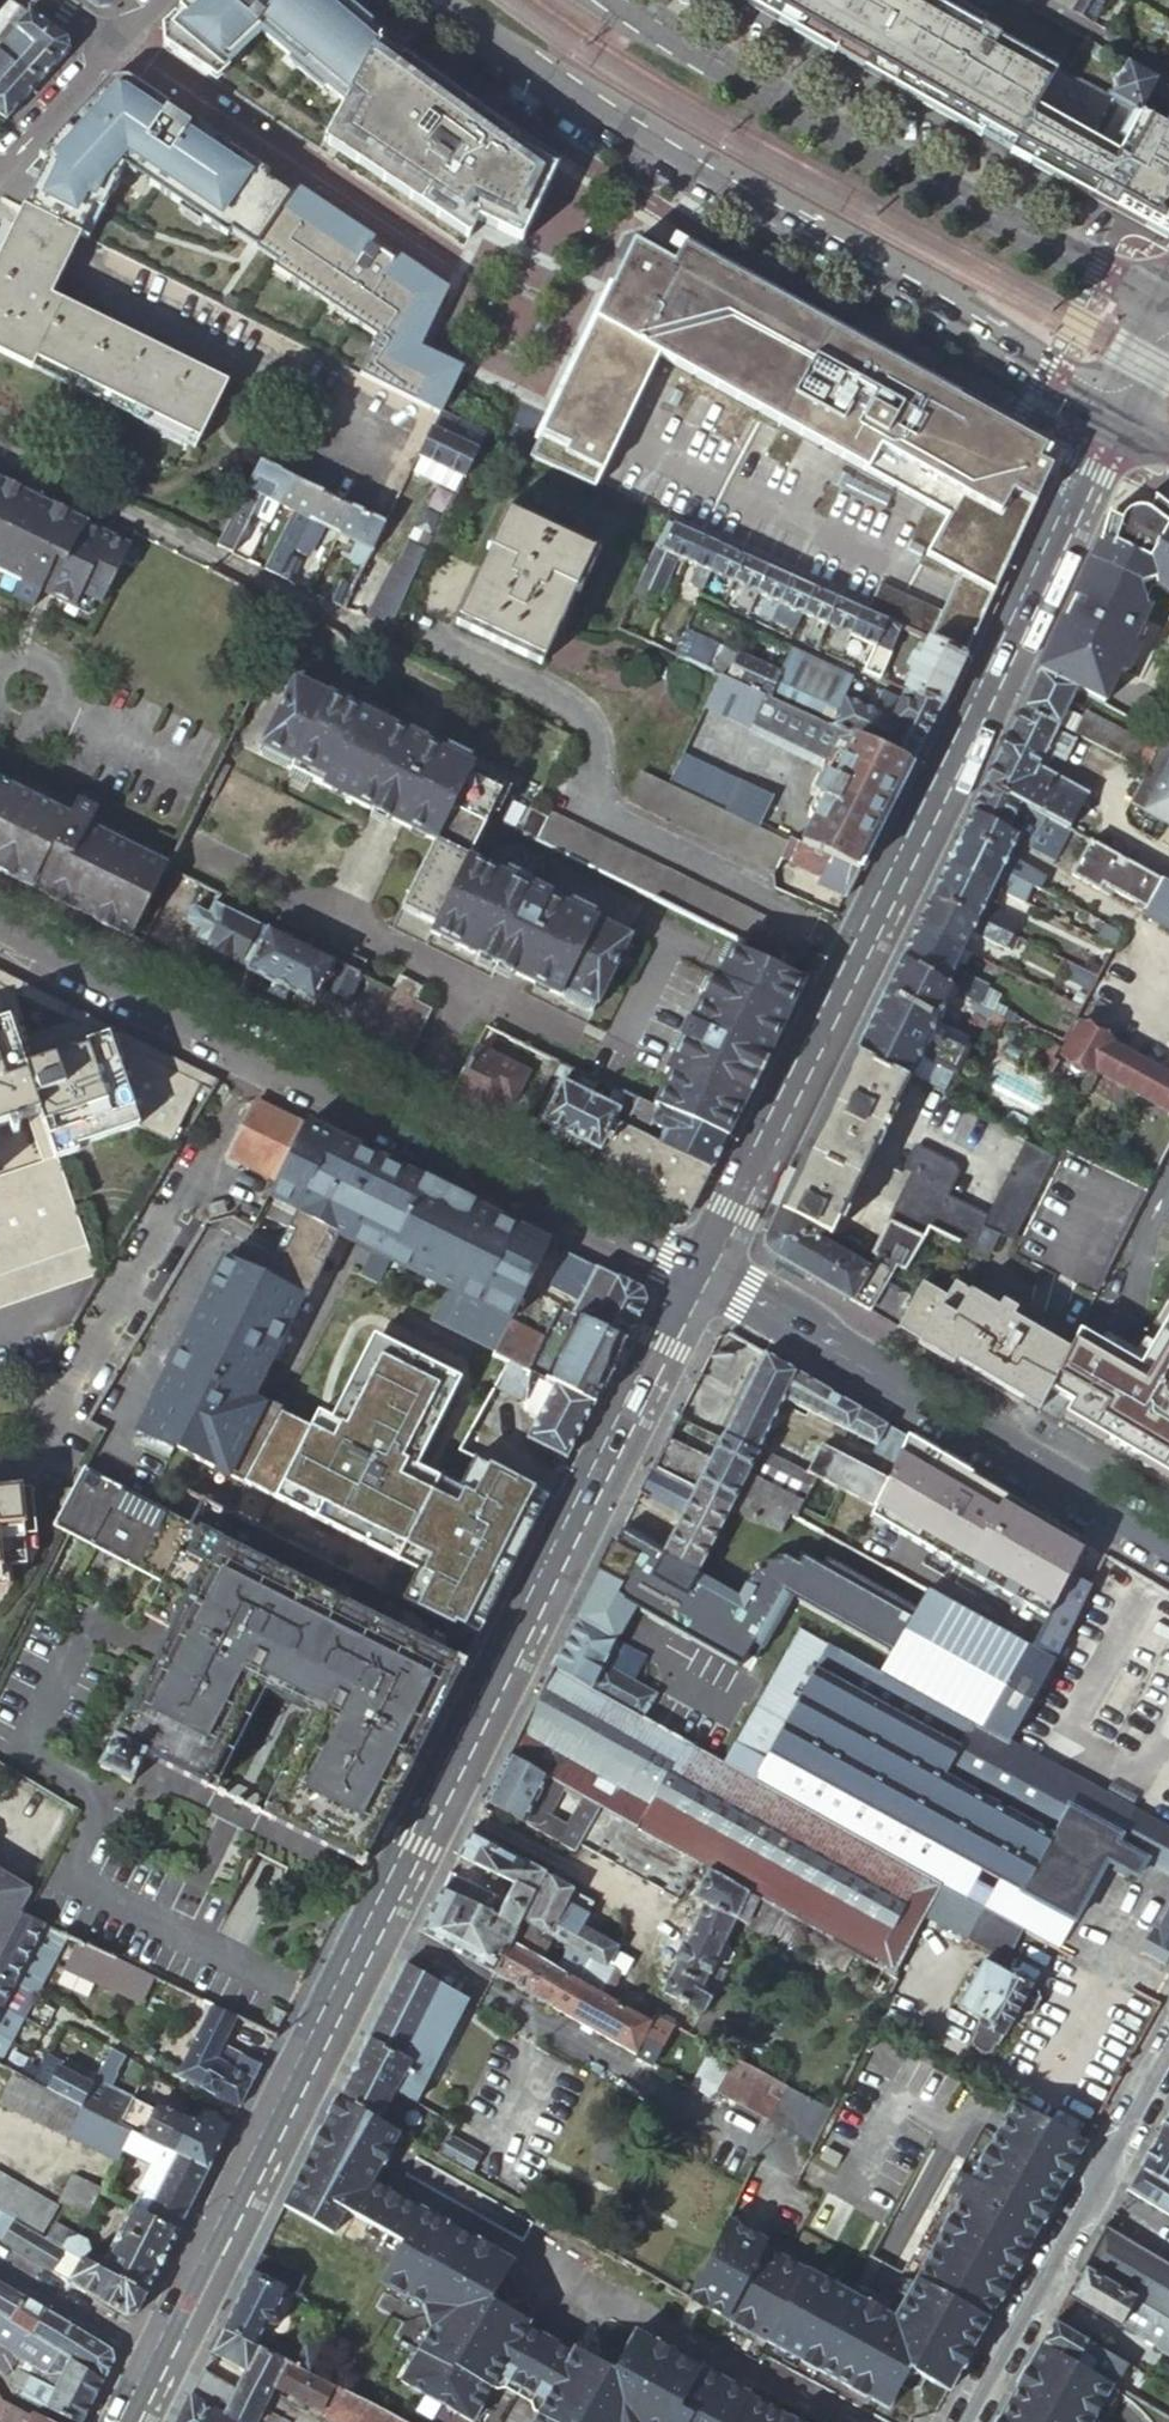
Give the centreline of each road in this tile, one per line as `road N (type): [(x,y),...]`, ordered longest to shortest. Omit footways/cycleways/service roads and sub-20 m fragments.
road 1 (secondary): [(134,2421),(703,1273)]
road 2 (secondary): [(703,1273),(1123,406)]
road 3 (primary): [(440,0),(713,174),(1123,406)]
road 4 (residential): [(703,1273),(0,927)]
road 5 (primary): [(1168,306),(682,46),(613,0)]
road 6 (residential): [(1168,1547),(703,1273)]
road 7 (unclassified): [(962,2421),(1168,2051)]
road 8 (residential): [(111,46),(0,162)]

